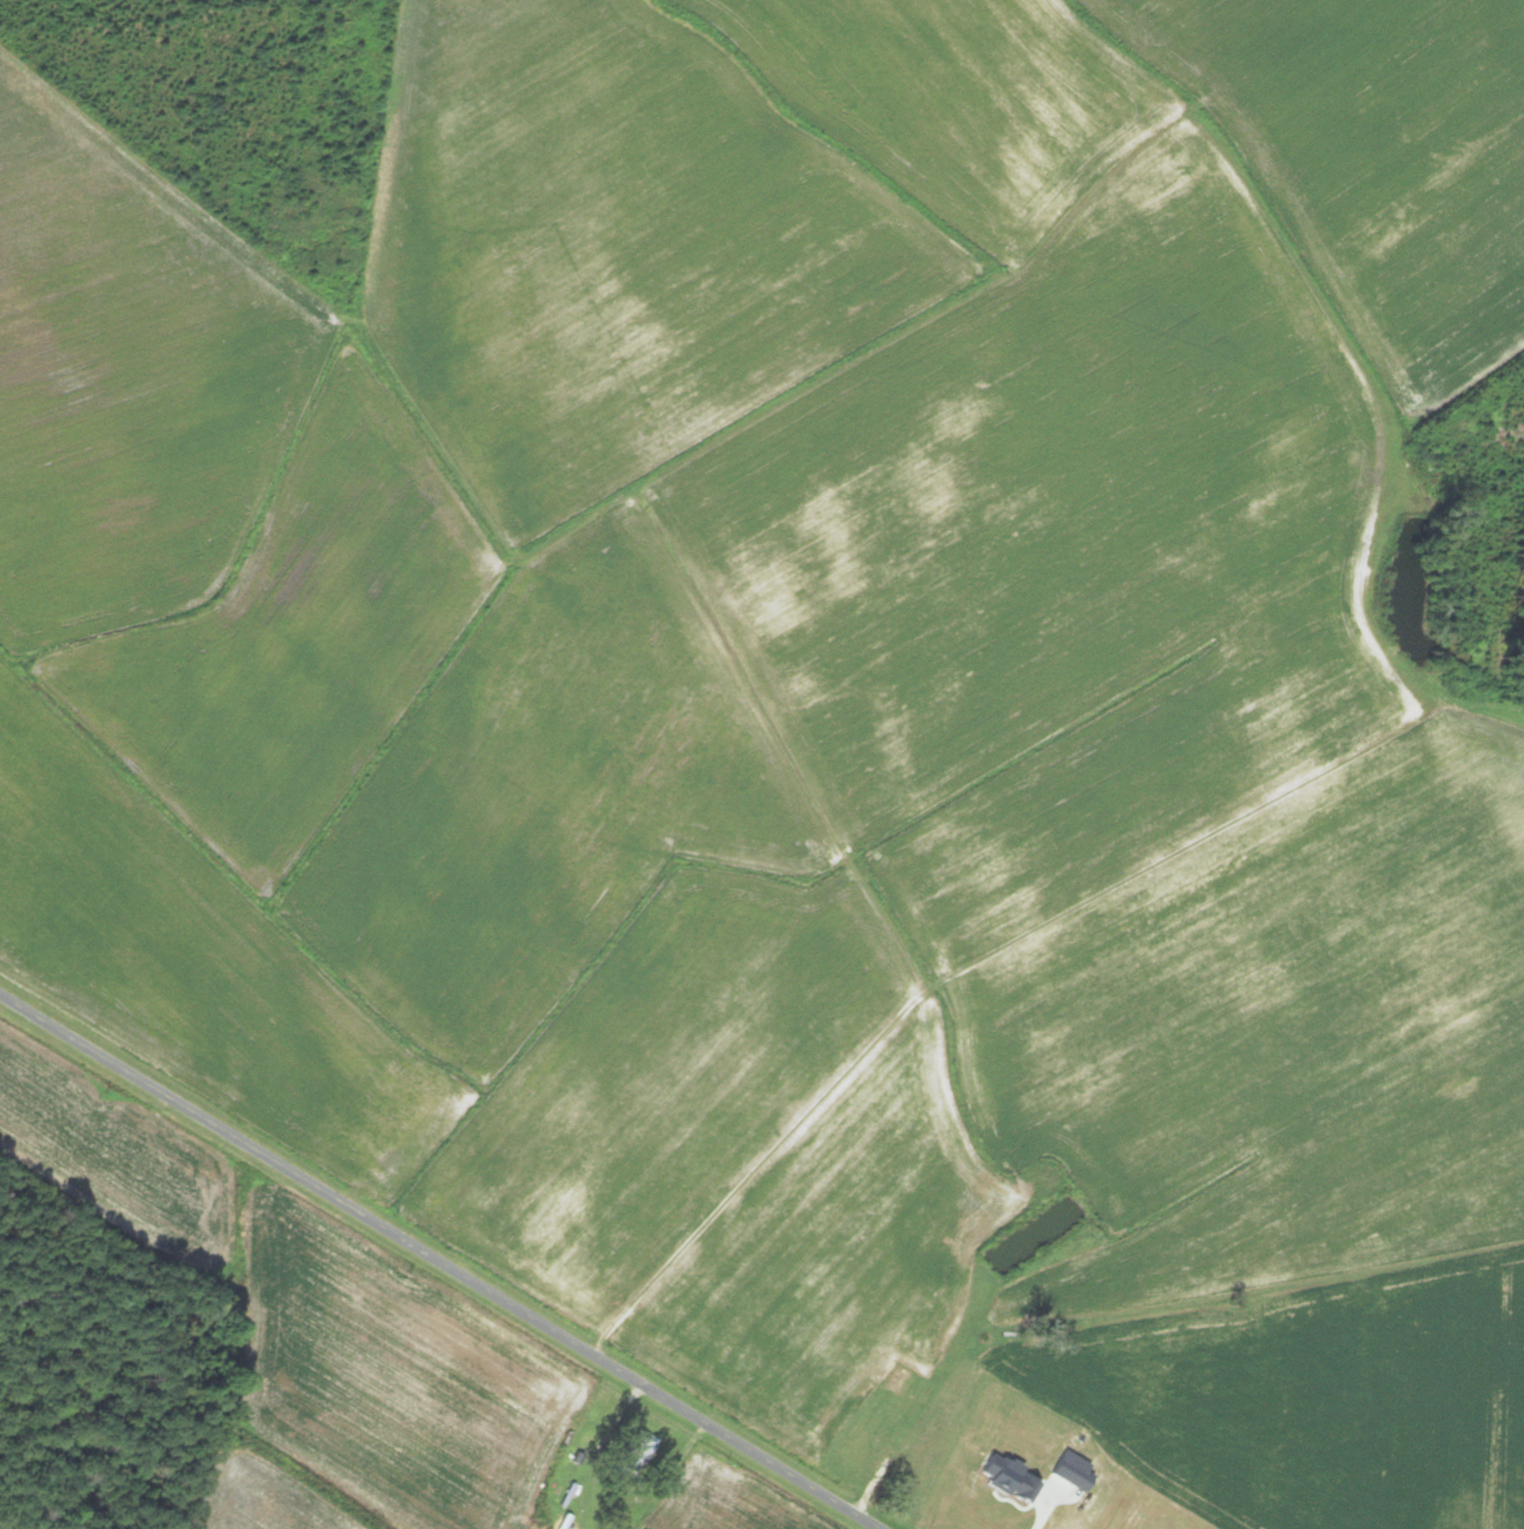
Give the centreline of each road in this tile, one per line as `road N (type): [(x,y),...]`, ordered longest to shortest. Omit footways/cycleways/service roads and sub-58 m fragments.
road 1 (residential): [(0,1003),(864,1528)]

